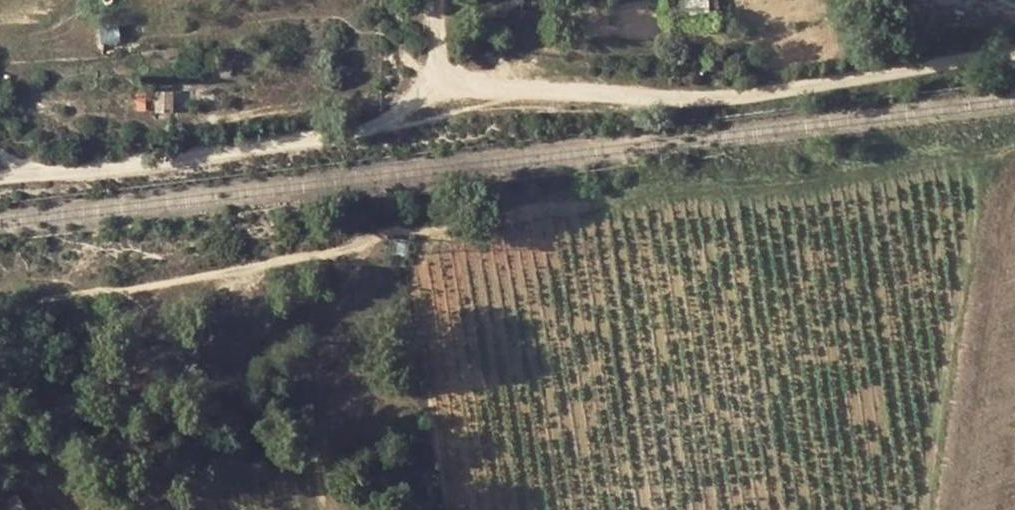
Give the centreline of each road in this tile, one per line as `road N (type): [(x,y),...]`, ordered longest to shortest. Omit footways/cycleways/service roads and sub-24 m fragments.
road 1 (track): [(1014,60),(689,106),(443,81),(340,137),(0,176)]
road 2 (track): [(0,305),(309,257),(418,227),(825,181),(1014,148)]

